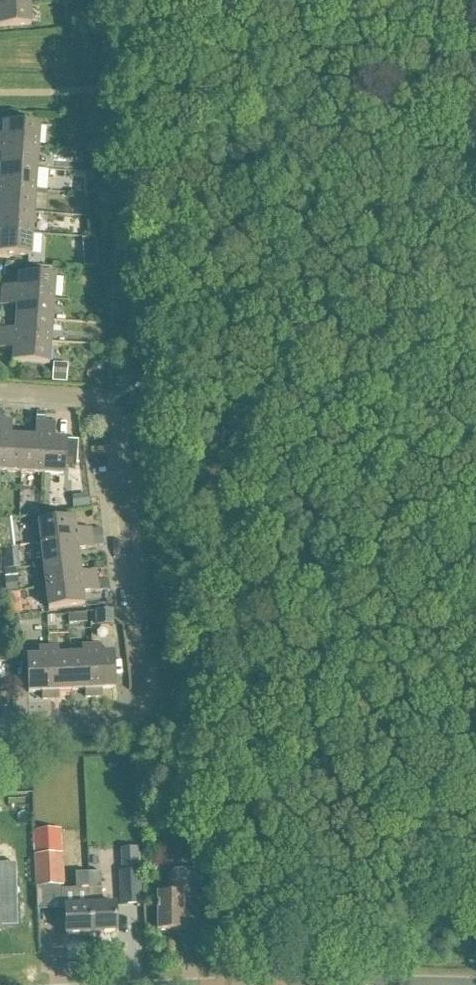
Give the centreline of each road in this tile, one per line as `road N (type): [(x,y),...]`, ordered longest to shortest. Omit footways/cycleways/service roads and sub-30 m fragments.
road 1 (residential): [(0,393),(89,398),(114,418),(155,718),(0,737)]

